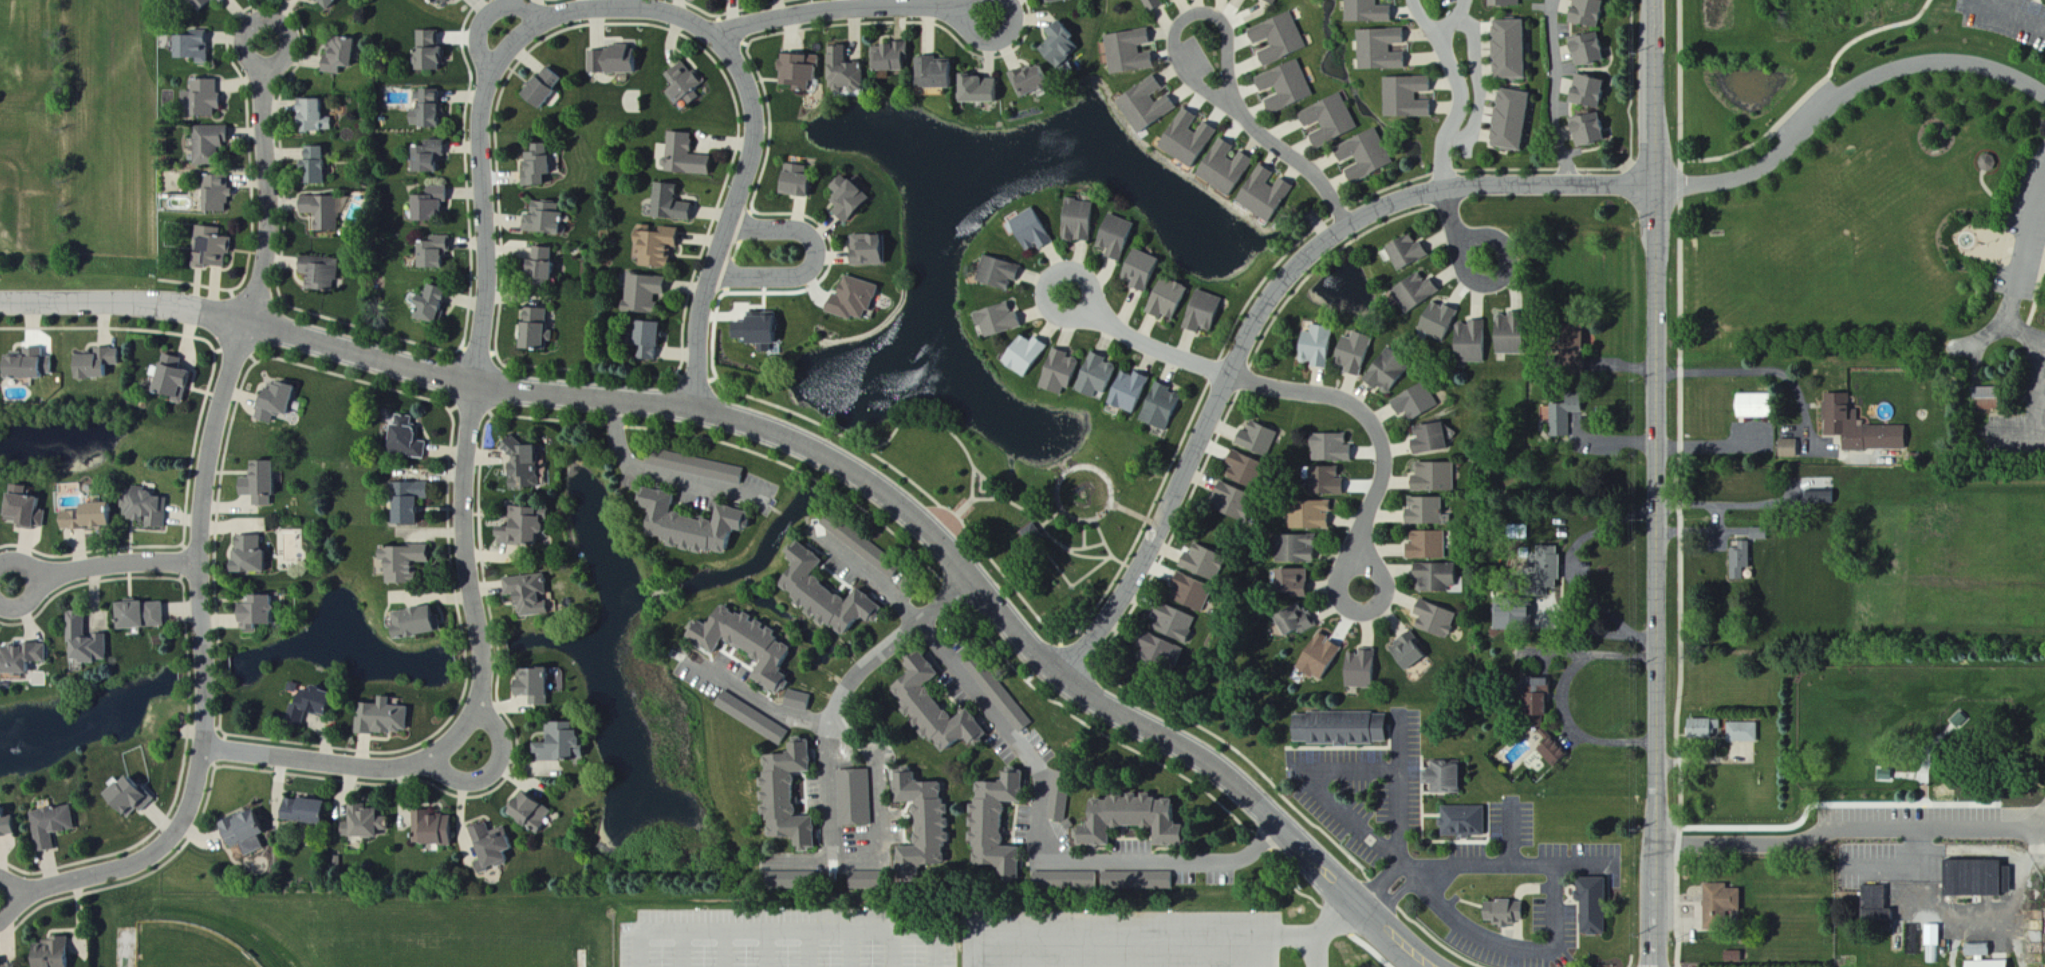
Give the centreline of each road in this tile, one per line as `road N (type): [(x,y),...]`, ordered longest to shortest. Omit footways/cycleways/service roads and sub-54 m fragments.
road 1 (residential): [(1337,883),(1222,771),(1048,666),(907,510),(794,440),(693,409),(478,387),(180,308),(0,304)]
road 2 (tertiary): [(1656,0),(1656,867)]
road 3 (residential): [(1655,187),(1432,192),(1329,241),(1264,311),(1146,562),(1064,679)]
road 4 (residential): [(15,892),(131,863),(164,846),(186,811),(204,747),(201,467),(250,323)]
road 5 (residential): [(1282,827),(1247,852),(1035,858),(1044,772),(897,594),(814,531)]
road 6 (residential): [(204,747),(382,767),(437,750),(474,715),(484,664),(462,523),(478,387)]
road 7 (residential): [(829,722),(878,758),(889,865),(827,865),(817,762),(829,722),(848,683),(974,580)]
road 8 (residential): [(719,43),(660,11),(601,9),(544,22),(503,60),(482,120),(490,284),(478,387)]
road 9 (residential): [(1655,187),(1730,177),(1777,152),(1840,90),(1927,57),(1979,61),(2044,94)]
road 10 (residential): [(719,43),(742,72),(756,132),(707,292),(693,409)]
road 11 (residential): [(1363,589),(1361,537),(1384,472),(1377,432),(1343,402),(1231,377)]
road 12 (residential): [(250,323),(270,232),(268,44)]
road 13 (residential): [(719,43),(743,28),(826,12),(939,9),(990,20)]
road 14 (residential): [(1419,876),(1432,864),(1557,867),(1557,945)]
road 15 (residential): [(714,271),(792,279),(816,266),(807,235),(730,223)]
road 16 (residential): [(0,605),(18,607),(35,584),(68,569),(198,562)]
road 17 (residential): [(763,505),(633,468),(618,437),(620,402)]
road 18 (residential): [(1569,186),(1556,127),(1552,0)]
road 19 (residential): [(1070,296),(1139,342),(1231,377)]
road 20 (residential): [(2044,184),(2012,320),(2044,335)]
road 21 (residential): [(1557,945),(1524,950),(1477,934),(1419,876)]
road 22 (residential): [(1349,227),(1318,178),(1245,119)]
road 23 (residential): [(426,755),(466,779),(493,769),(502,741),(497,722),(476,705)]
road 24 (residential): [(695,656),(760,700),(829,722)]
road 25 (residential): [(1203,14),(1179,29),(1177,53),(1197,84),(1245,119)]
road 26 (residential): [(1446,53),(1463,92),(1447,138),(1447,190)]
road 27 (residential): [(1431,966),(1337,883)]
road 28 (residential): [(1245,119),(1230,81),(1228,32),(1203,14)]

